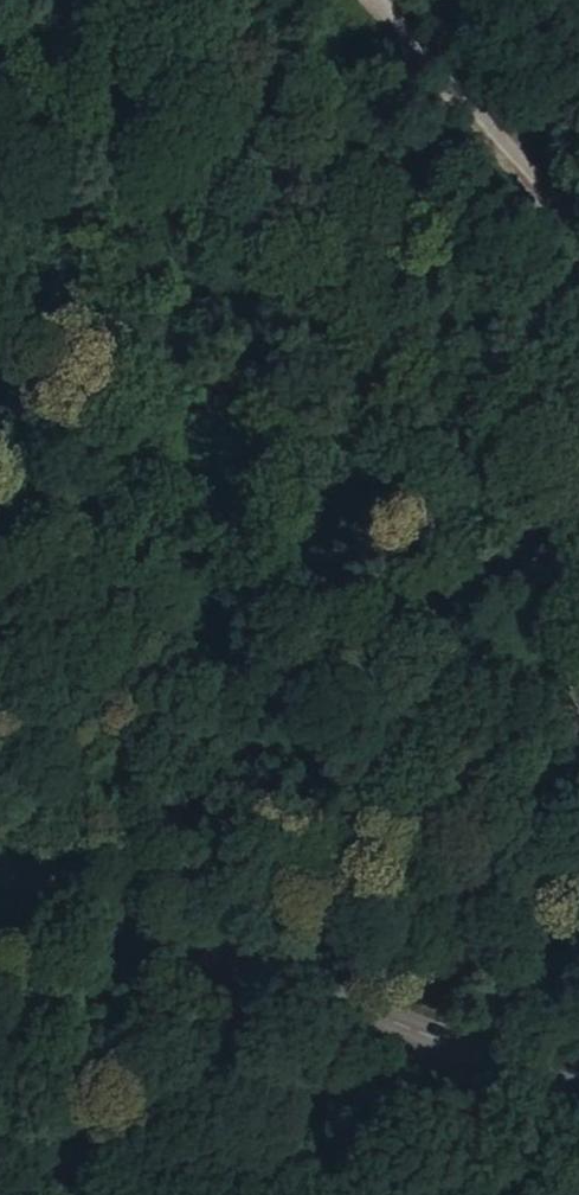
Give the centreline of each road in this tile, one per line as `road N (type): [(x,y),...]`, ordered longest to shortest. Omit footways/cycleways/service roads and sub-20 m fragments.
road 1 (tertiary): [(578,1098),(0,877)]

